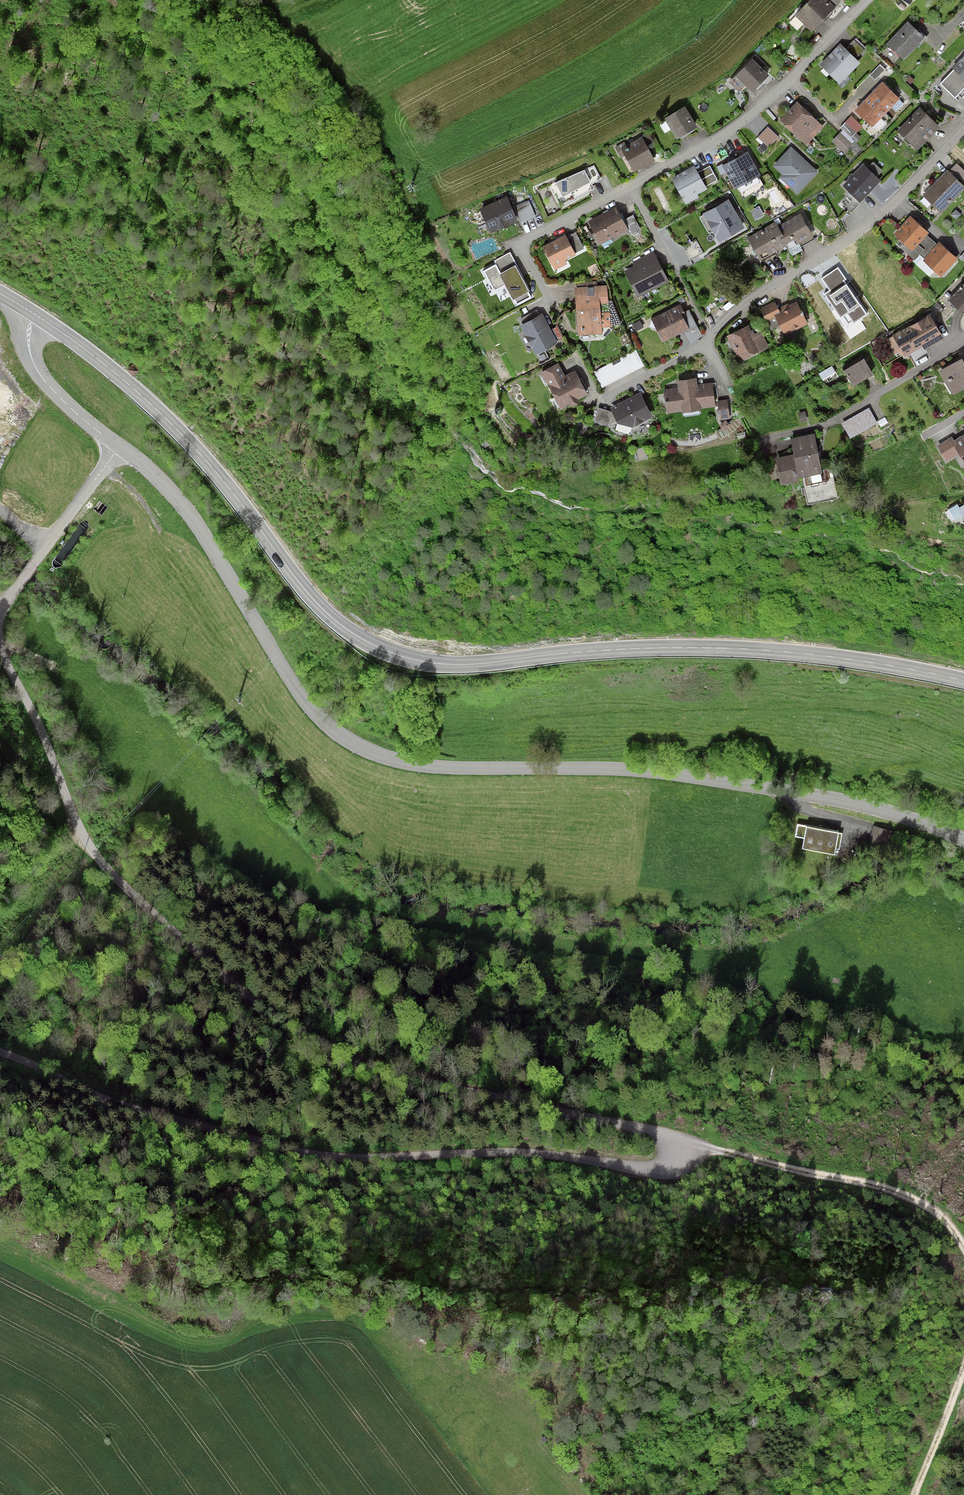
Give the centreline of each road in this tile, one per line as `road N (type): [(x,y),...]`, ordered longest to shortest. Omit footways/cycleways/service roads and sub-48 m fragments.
road 1 (unclassified): [(0,622),(89,844),(183,941),(295,1025),(370,1059),(456,1088),(663,1130),(677,1150),(658,1168),(511,1150),(378,1157),(290,1149),(0,1056)]
road 2 (secondary): [(963,680),(755,649),(632,649),(459,665),(391,653),(328,614),(184,436),(35,314)]
road 3 (tertiary): [(116,443),(184,506),(302,695),(335,730),(370,751),(433,766),(697,776),(829,796),(963,837)]
road 4 (residential): [(607,397),(686,355),(753,296),(861,232),(963,130)]
road 5 (track): [(963,1248),(943,1217),(894,1190),(676,1140)]
road 6 (residential): [(631,185),(732,131),(870,0)]
road 7 (residential): [(740,445),(826,426),(963,340)]
road 8 (unclassified): [(116,443),(0,616)]
road 9 (residential): [(551,300),(526,242),(631,185)]
road 10 (tertiary): [(35,314),(28,342),(40,374),(116,443)]
road 11 (track): [(913,1494),(963,1372)]

